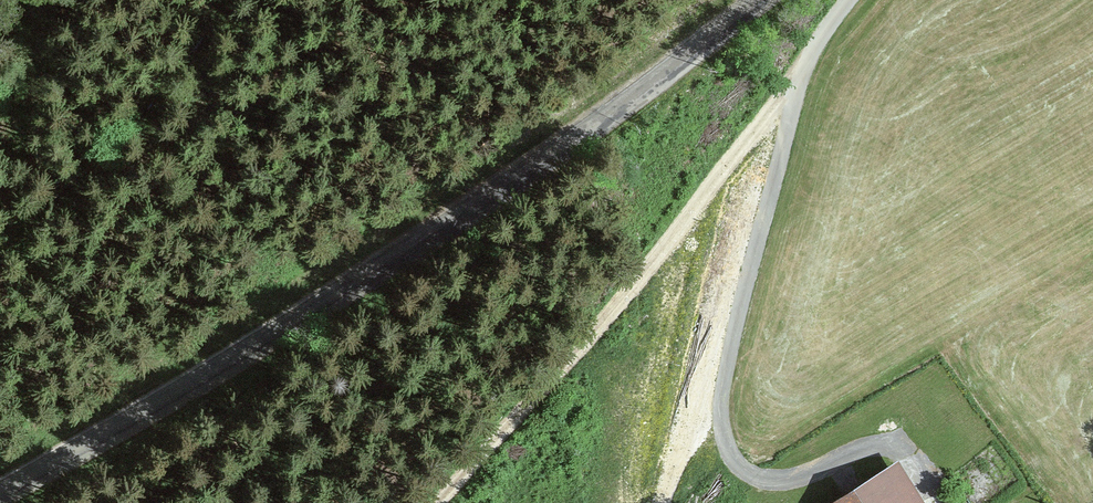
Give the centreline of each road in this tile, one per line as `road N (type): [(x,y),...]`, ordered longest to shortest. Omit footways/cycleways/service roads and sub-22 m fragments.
road 1 (tertiary): [(0,498),(507,184),(758,0)]
road 2 (track): [(790,110),(711,184),(667,249),(423,502)]

